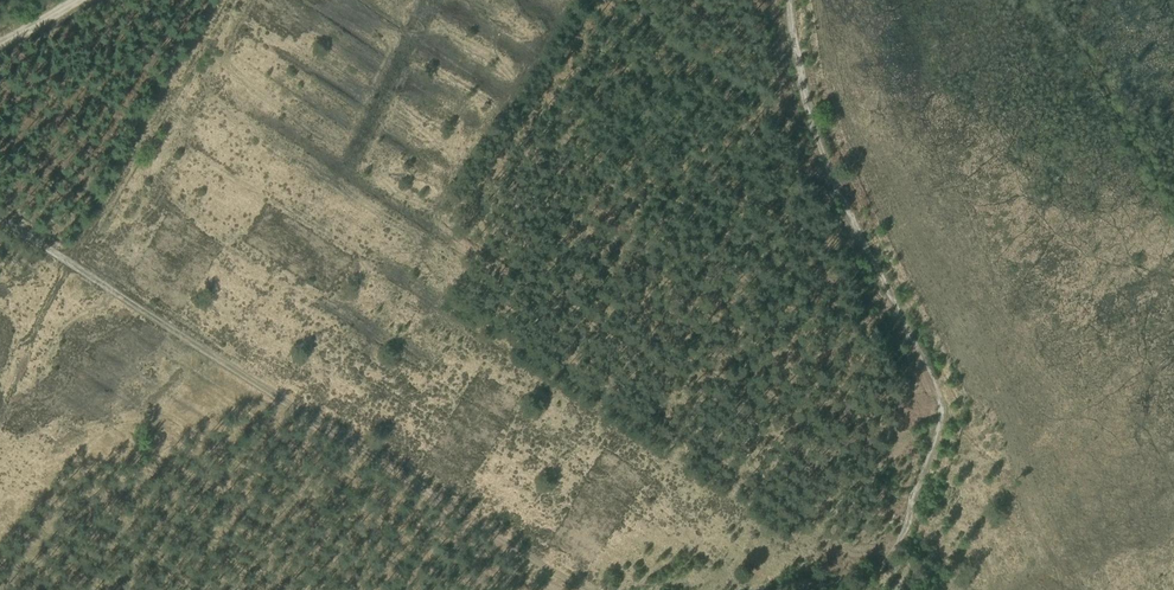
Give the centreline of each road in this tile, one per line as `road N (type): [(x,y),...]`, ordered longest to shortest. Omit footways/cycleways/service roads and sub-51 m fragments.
road 1 (track): [(775,589),(852,578),(890,556),(941,412),(933,380),(818,140),(789,0)]
road 2 (track): [(0,217),(580,589)]

